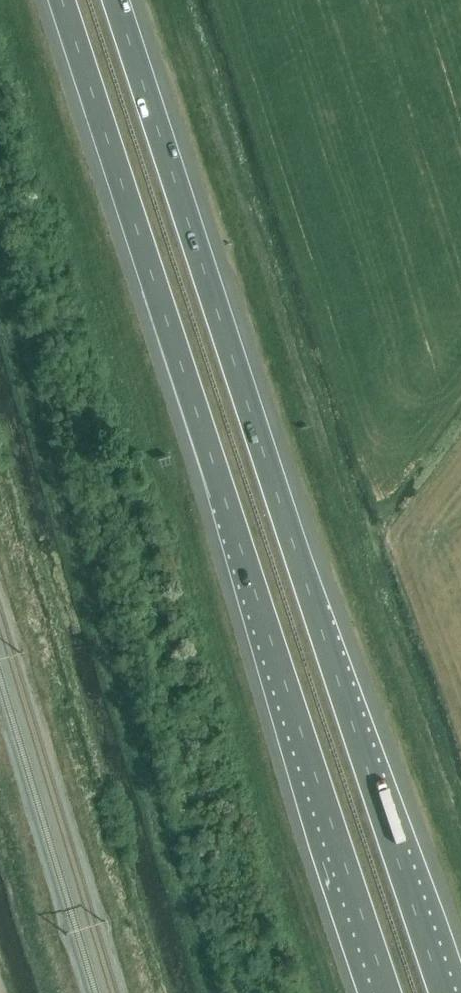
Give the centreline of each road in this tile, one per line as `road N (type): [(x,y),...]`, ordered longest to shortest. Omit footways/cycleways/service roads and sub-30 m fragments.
road 1 (motorway): [(62,0),(391,992)]
road 2 (motorway): [(443,992),(116,0)]

